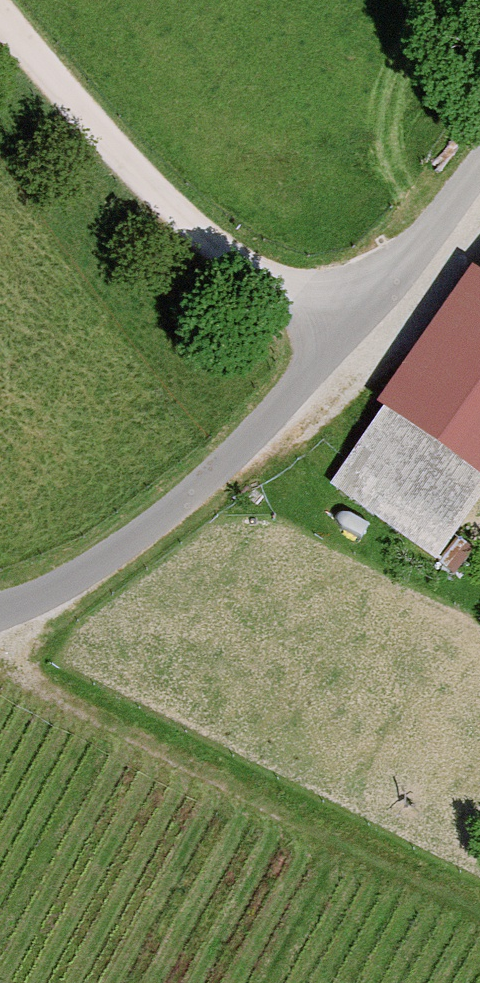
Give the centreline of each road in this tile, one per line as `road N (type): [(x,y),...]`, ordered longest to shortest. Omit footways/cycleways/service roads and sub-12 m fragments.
road 1 (unclassified): [(479,162),(350,323),(198,486),(102,562),(0,609)]
road 2 (track): [(0,665),(479,904)]
road 3 (track): [(0,19),(91,130),(198,233),(350,323)]

